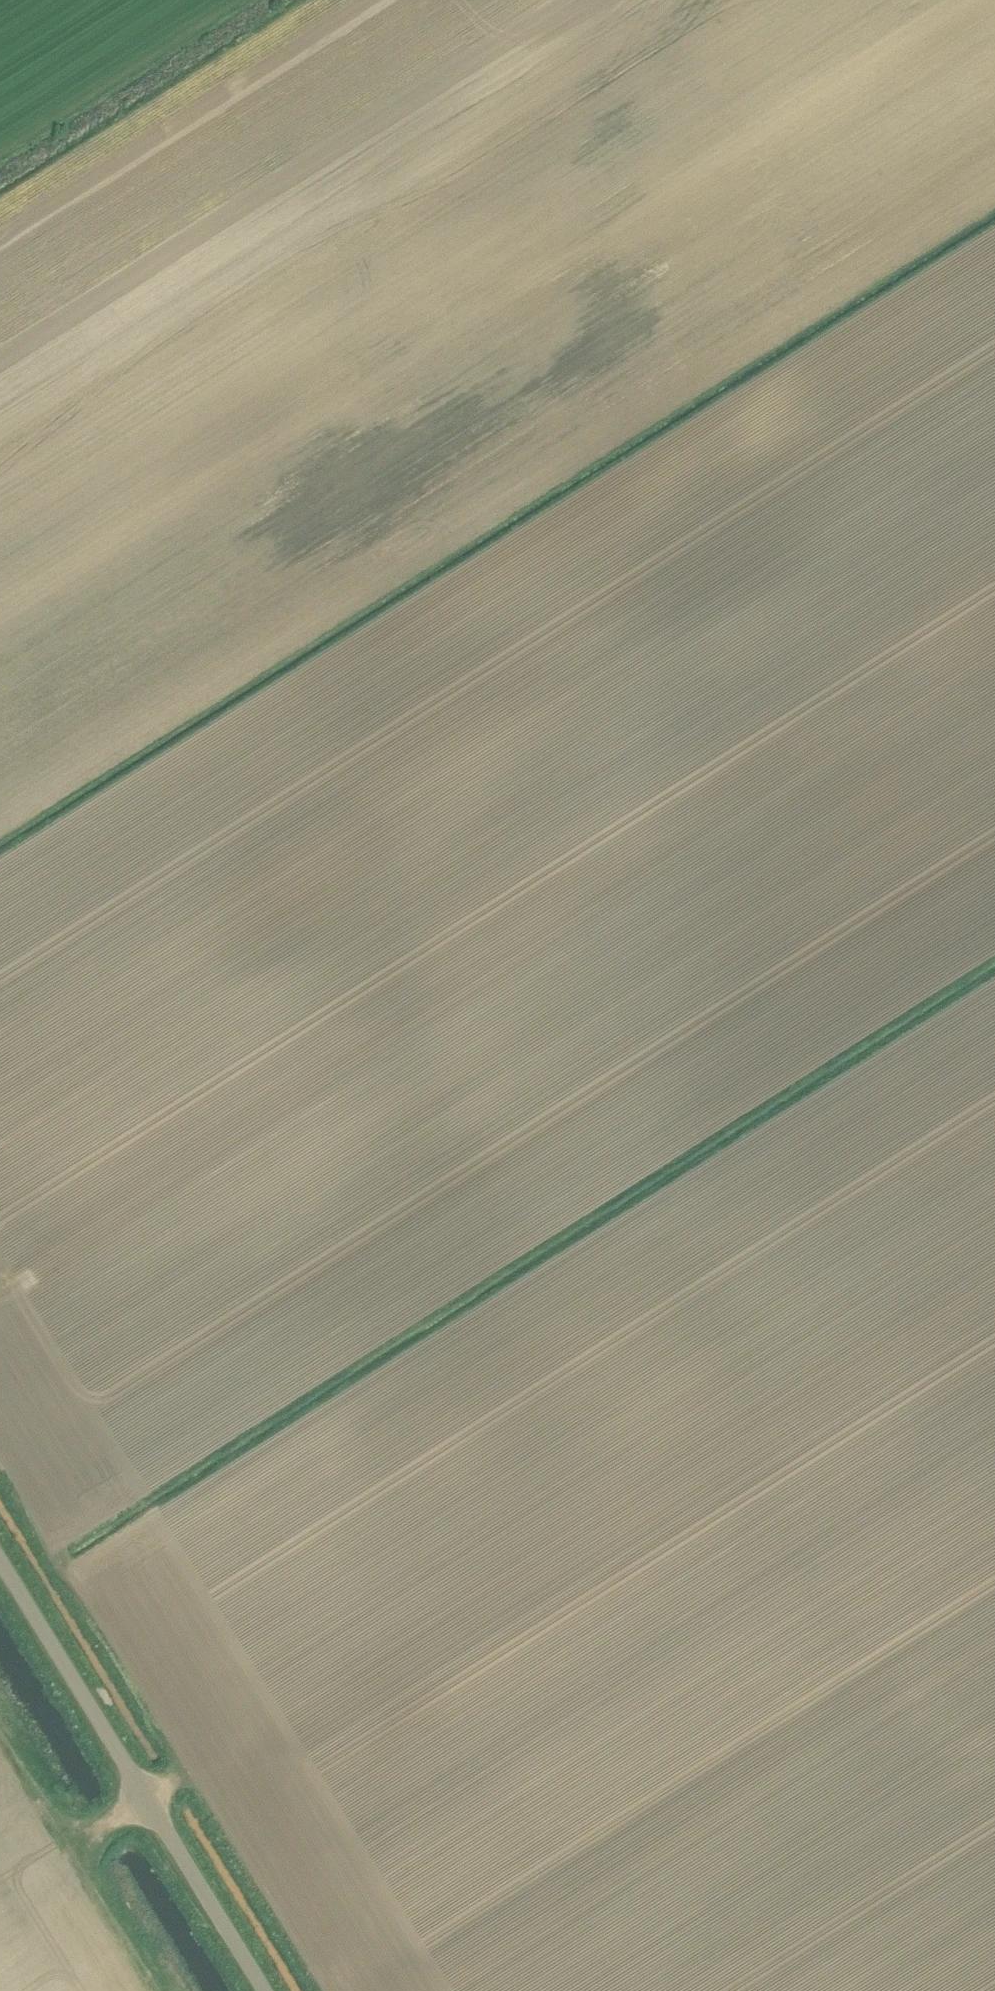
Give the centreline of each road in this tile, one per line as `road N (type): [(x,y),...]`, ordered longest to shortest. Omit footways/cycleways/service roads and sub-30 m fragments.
road 1 (unclassified): [(266,1990),(0,1560)]

